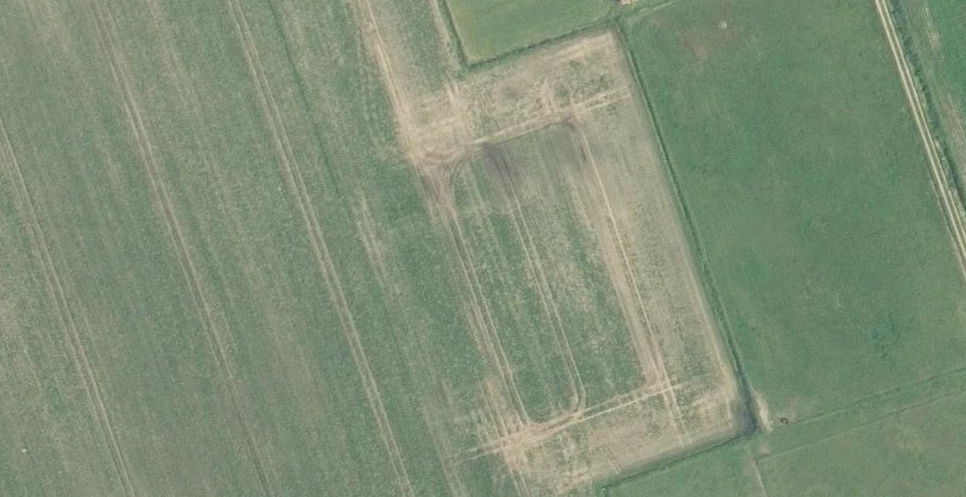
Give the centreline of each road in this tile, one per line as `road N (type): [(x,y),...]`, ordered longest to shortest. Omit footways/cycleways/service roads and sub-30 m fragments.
road 1 (track): [(880,0),(965,247)]

